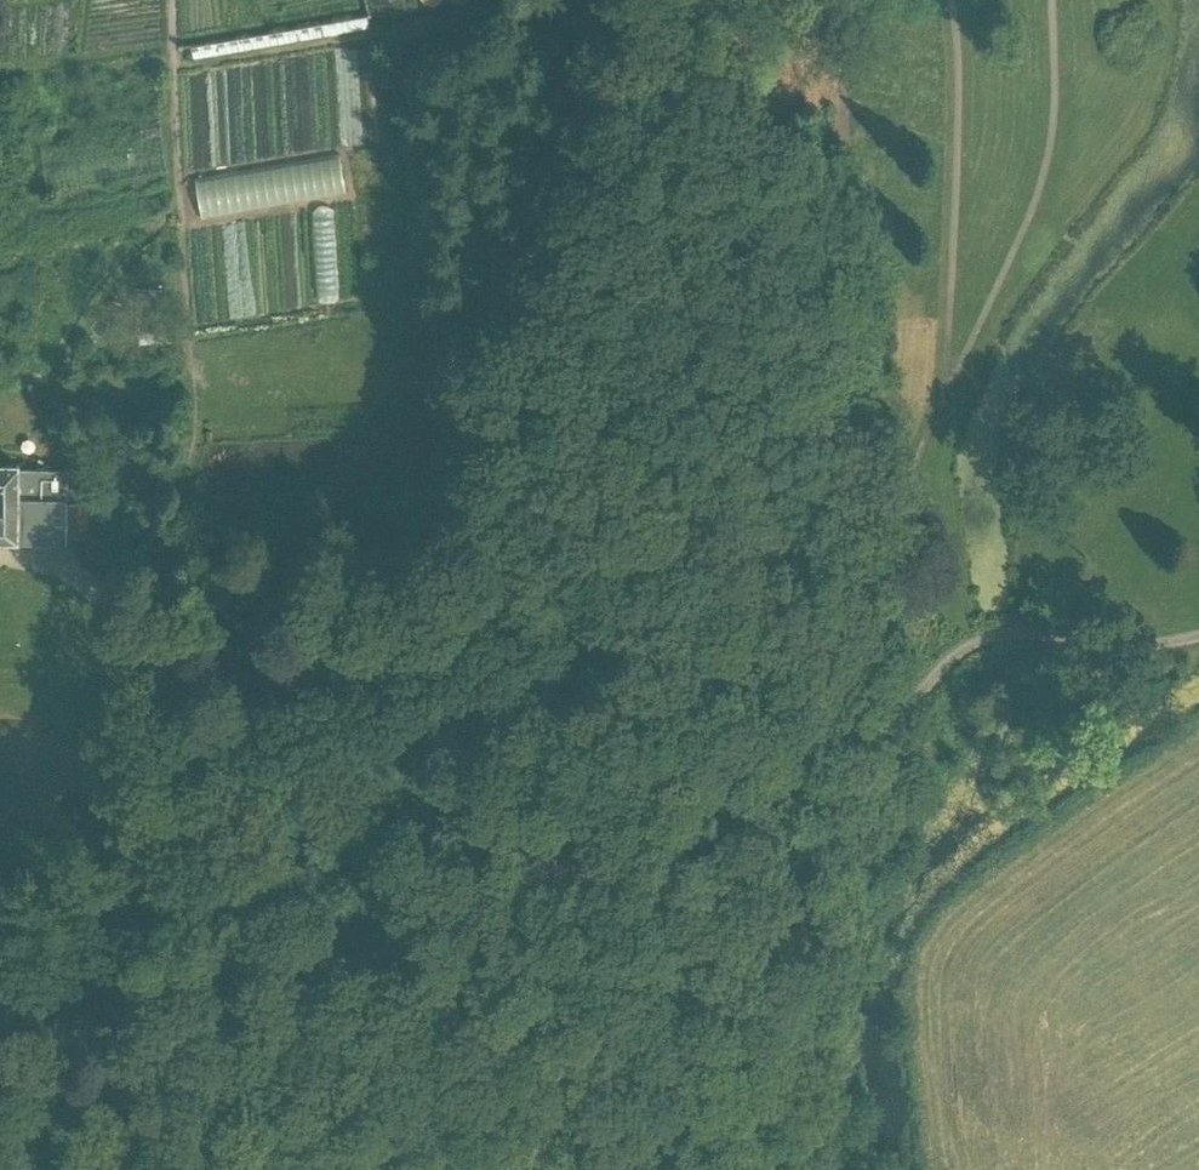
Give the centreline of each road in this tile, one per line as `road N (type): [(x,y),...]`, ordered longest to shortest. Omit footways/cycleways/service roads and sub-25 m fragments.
road 1 (track): [(750,780),(729,815),(703,912),(748,1030),(731,1079),(715,1096),(662,1115),(619,1116),(504,1094),(419,1101),(336,1124),(257,1169)]
road 2 (track): [(622,0),(627,78),(672,190),(690,297),(667,427),(619,557),(627,645),(649,725)]
road 3 (track): [(748,1030),(791,1053),(829,1094),(842,1113),(849,1155)]

